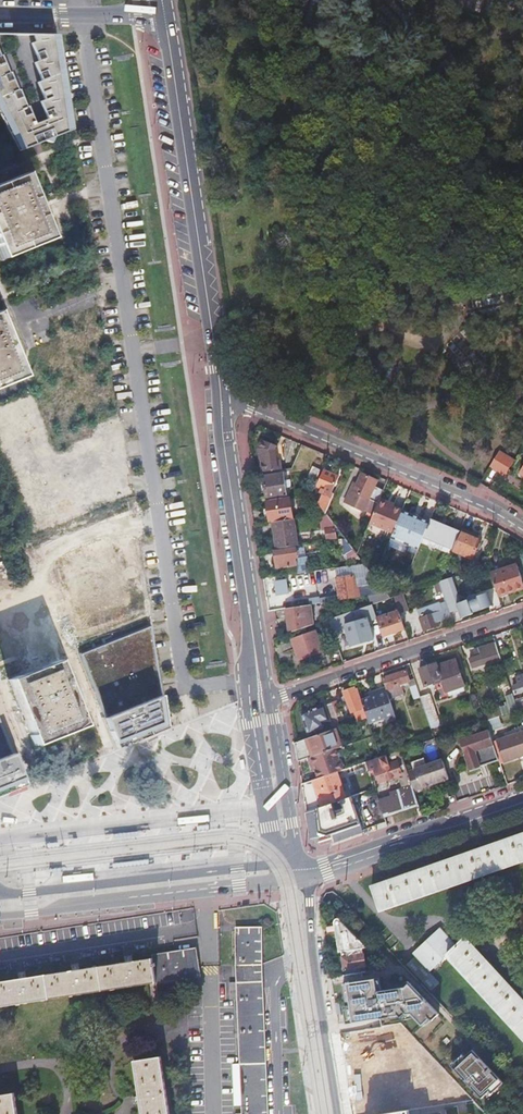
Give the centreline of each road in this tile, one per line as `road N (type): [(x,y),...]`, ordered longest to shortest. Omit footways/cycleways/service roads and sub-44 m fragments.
road 1 (secondary): [(221,399),(163,16)]
road 2 (residential): [(522,532),(234,398),(221,399)]
road 3 (tertiary): [(0,916),(239,887),(300,870)]
road 4 (tertiary): [(300,870),(237,868),(0,893)]
road 5 (unclassified): [(0,837),(268,805)]
road 6 (residential): [(271,698),(522,615)]
road 7 (secondary): [(256,660),(221,399)]
road 8 (secondary): [(338,1113),(300,870)]
road 9 (tertiary): [(522,797),(300,870)]
road 10 (residential): [(0,14),(163,16)]

